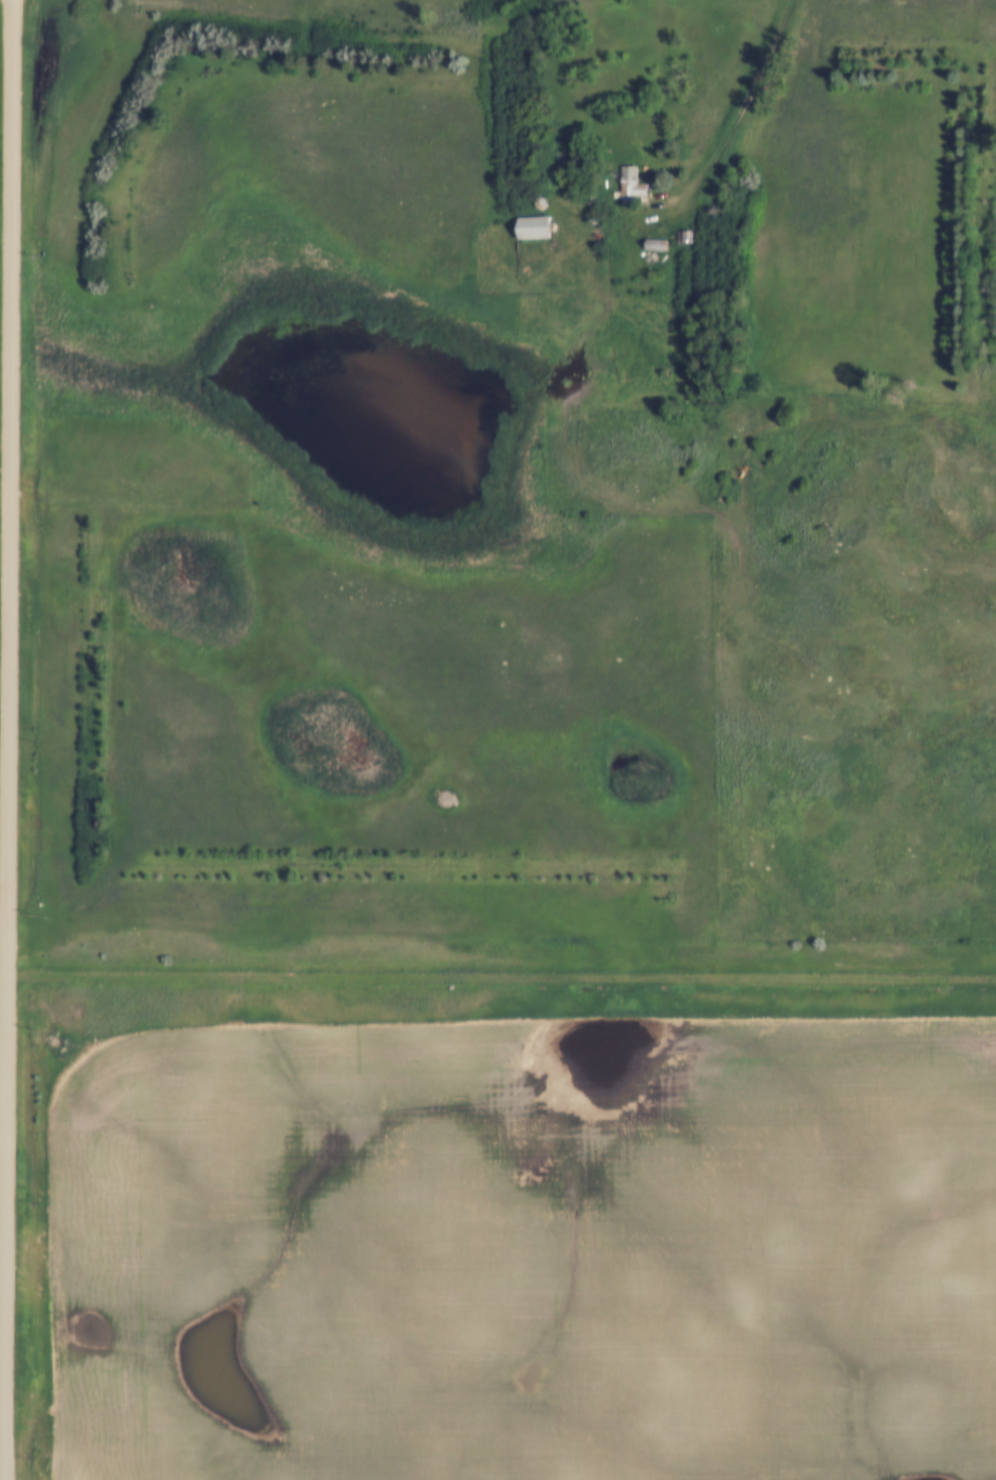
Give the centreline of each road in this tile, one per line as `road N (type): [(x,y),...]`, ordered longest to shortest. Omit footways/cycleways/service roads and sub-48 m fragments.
road 1 (residential): [(1,1479),(8,0)]

